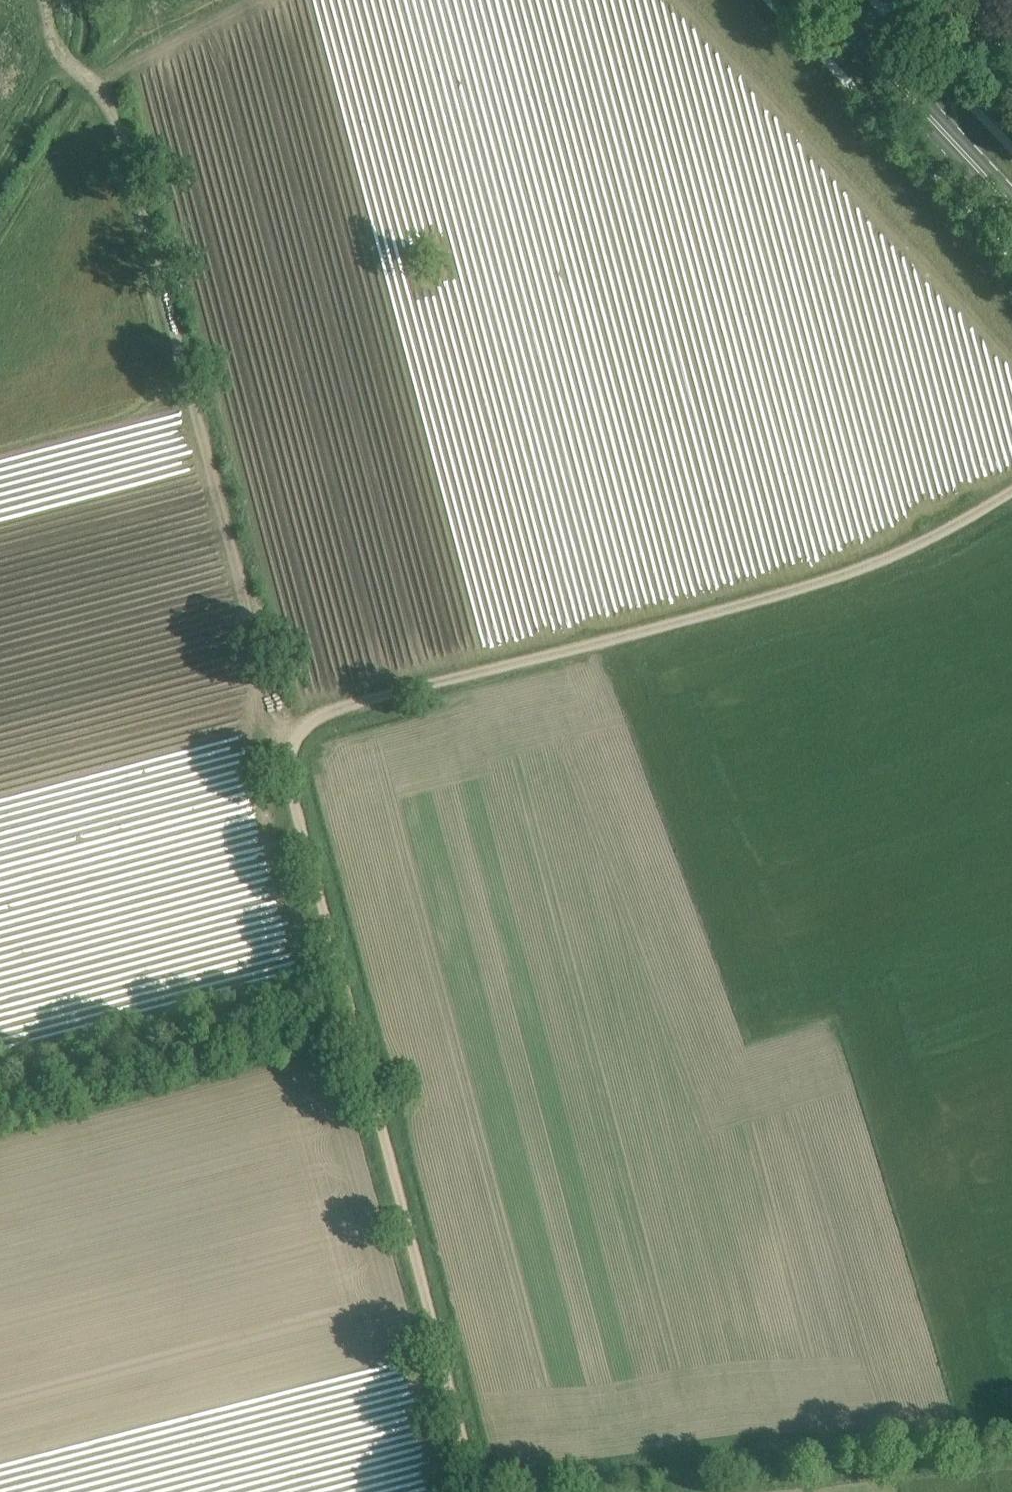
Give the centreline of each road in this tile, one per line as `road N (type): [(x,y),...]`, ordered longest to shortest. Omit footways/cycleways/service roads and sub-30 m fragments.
road 1 (track): [(475,1491),(291,766),(293,742),(307,724),(351,704),(912,549),(1011,490)]
road 2 (track): [(57,38),(92,70),(116,111),(293,742)]
road 3 (primary): [(1011,205),(824,0)]

